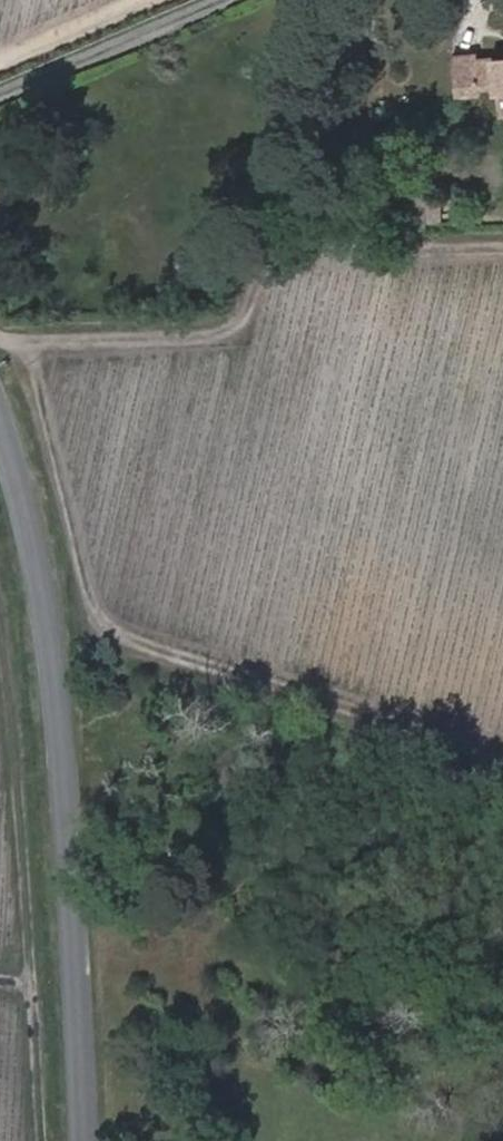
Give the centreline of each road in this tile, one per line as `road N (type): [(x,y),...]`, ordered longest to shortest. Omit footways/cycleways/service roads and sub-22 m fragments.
road 1 (unclassified): [(80,1140),(69,908),(36,555),(0,446)]
road 2 (track): [(0,641),(17,987),(35,1140)]
road 3 (track): [(0,69),(156,0)]

